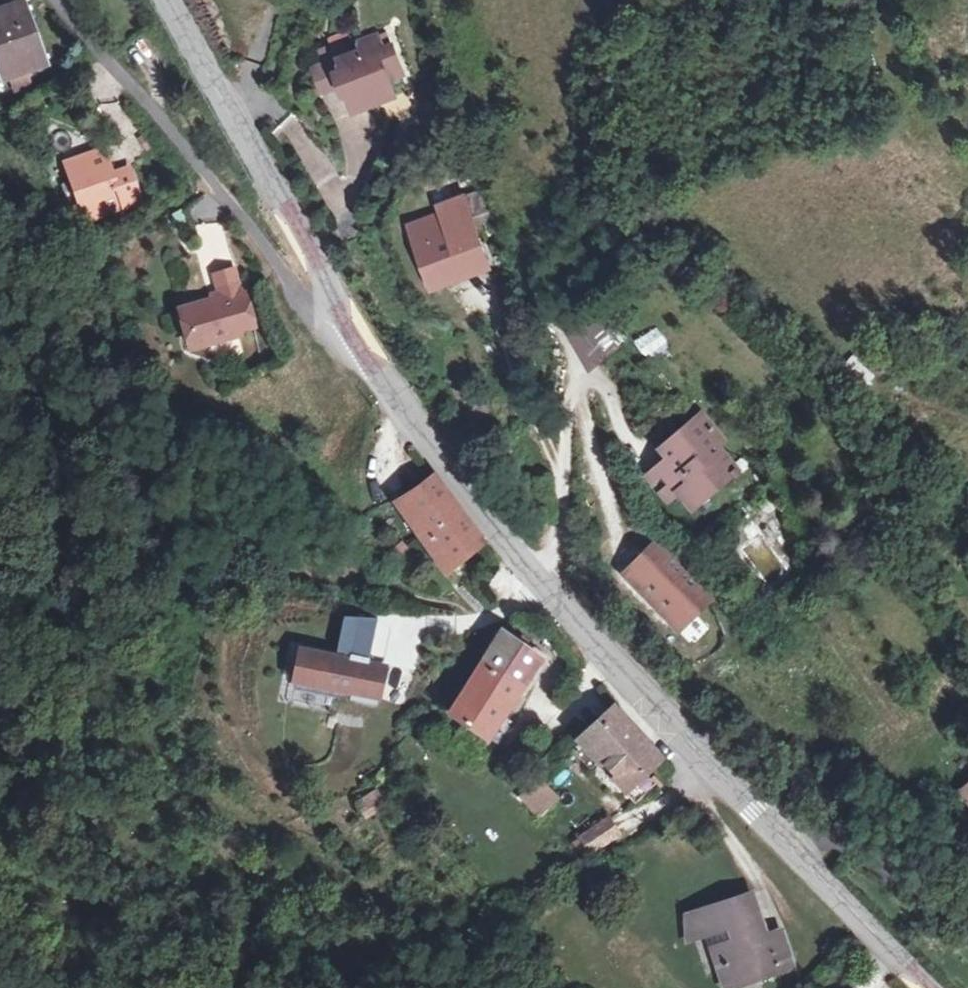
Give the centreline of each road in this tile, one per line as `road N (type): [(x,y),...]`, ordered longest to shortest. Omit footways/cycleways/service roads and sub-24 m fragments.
road 1 (tertiary): [(342,317),(546,585),(789,846)]
road 2 (residential): [(342,317),(309,313),(276,256),(56,0)]
road 3 (tertiary): [(170,0),(342,317)]
road 4 (residential): [(967,929),(906,882),(808,838),(789,846)]
road 5 (tertiary): [(789,846),(929,987)]

